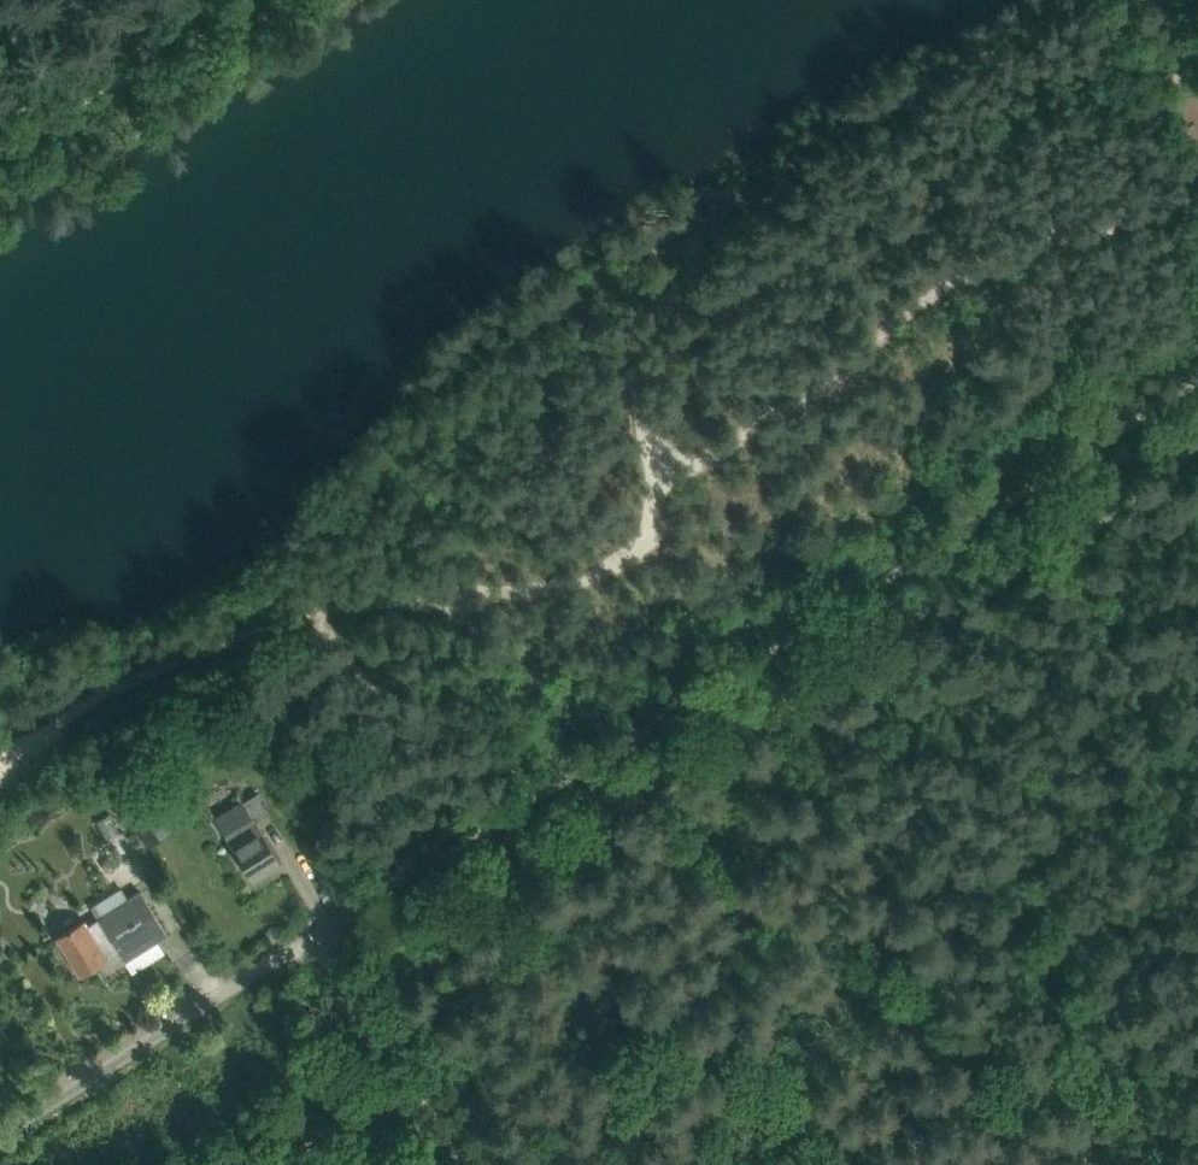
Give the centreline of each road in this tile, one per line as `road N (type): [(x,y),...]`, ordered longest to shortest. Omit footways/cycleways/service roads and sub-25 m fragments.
road 1 (track): [(1197,376),(542,798)]
road 2 (unclassified): [(0,1134),(321,932)]
road 3 (track): [(489,1164),(388,1009),(321,932)]
road 4 (track): [(542,798),(321,932)]

